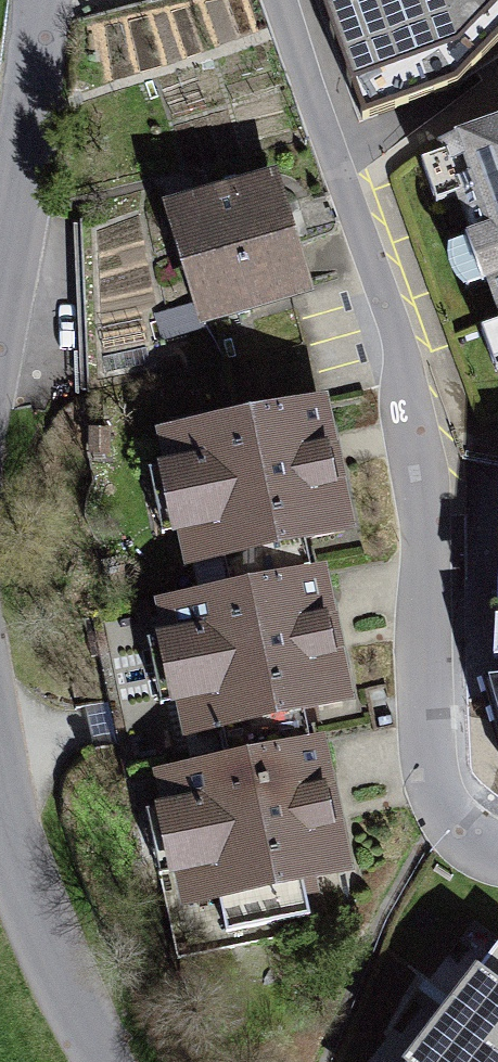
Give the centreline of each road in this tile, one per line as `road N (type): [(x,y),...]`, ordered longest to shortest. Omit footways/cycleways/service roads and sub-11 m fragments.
road 1 (residential): [(497,855),(460,829),(430,771),(420,675),(424,496),(389,323),(281,0)]
road 2 (unclassified): [(0,817),(110,1061)]
road 3 (unclassified): [(43,0),(0,248)]

